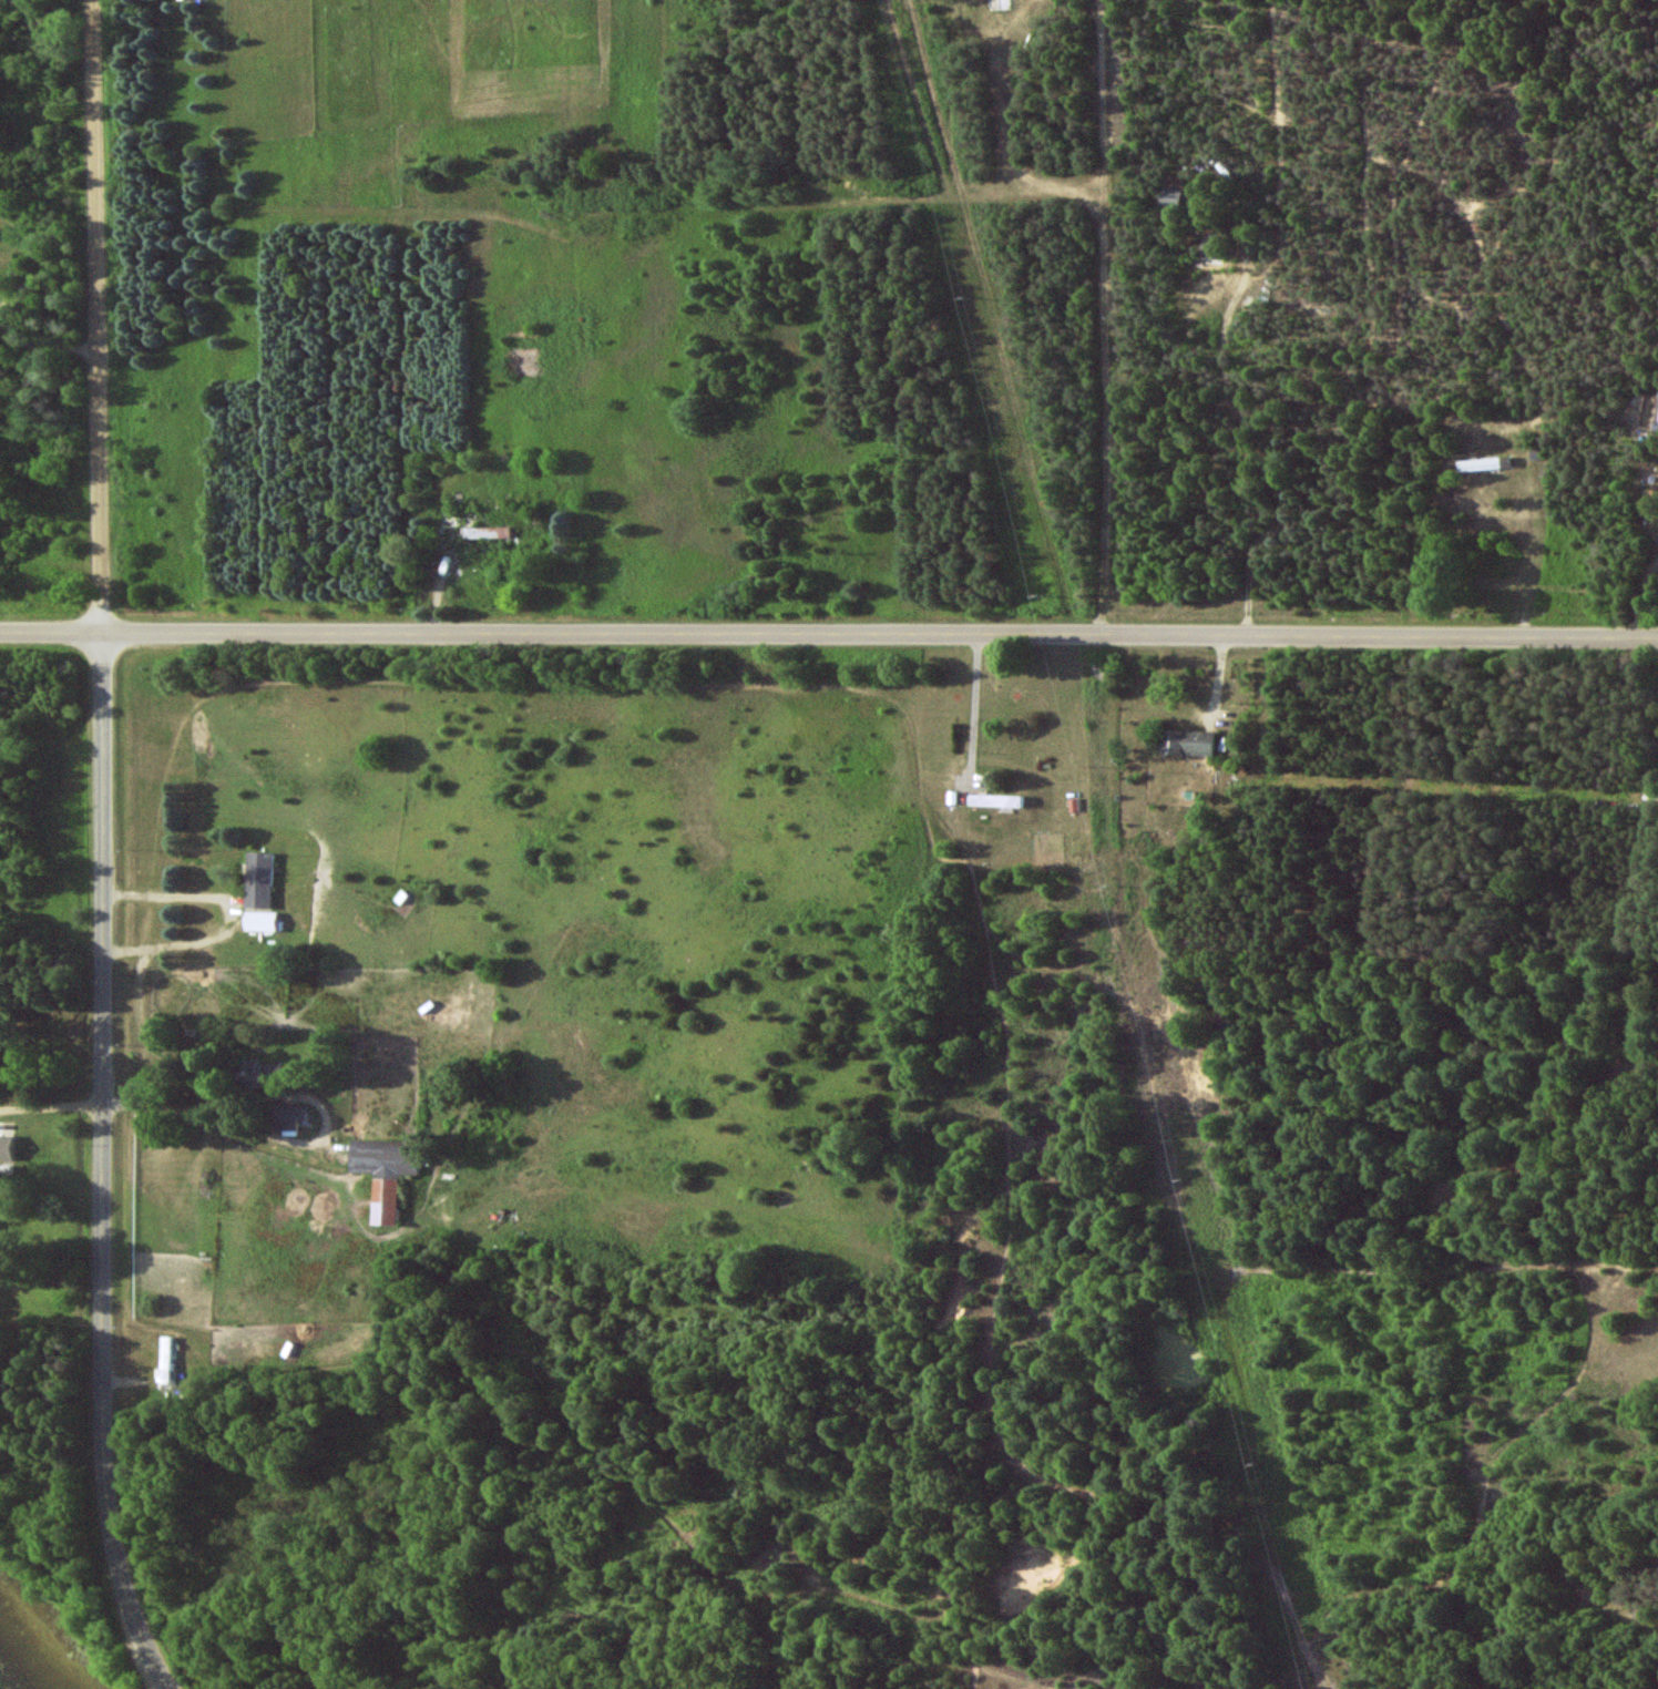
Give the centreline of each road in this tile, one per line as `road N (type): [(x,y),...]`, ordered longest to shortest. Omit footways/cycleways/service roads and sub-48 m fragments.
road 1 (residential): [(170,1688),(117,1566),(105,1475),(87,0)]
road 2 (tertiary): [(1657,638),(0,634)]

